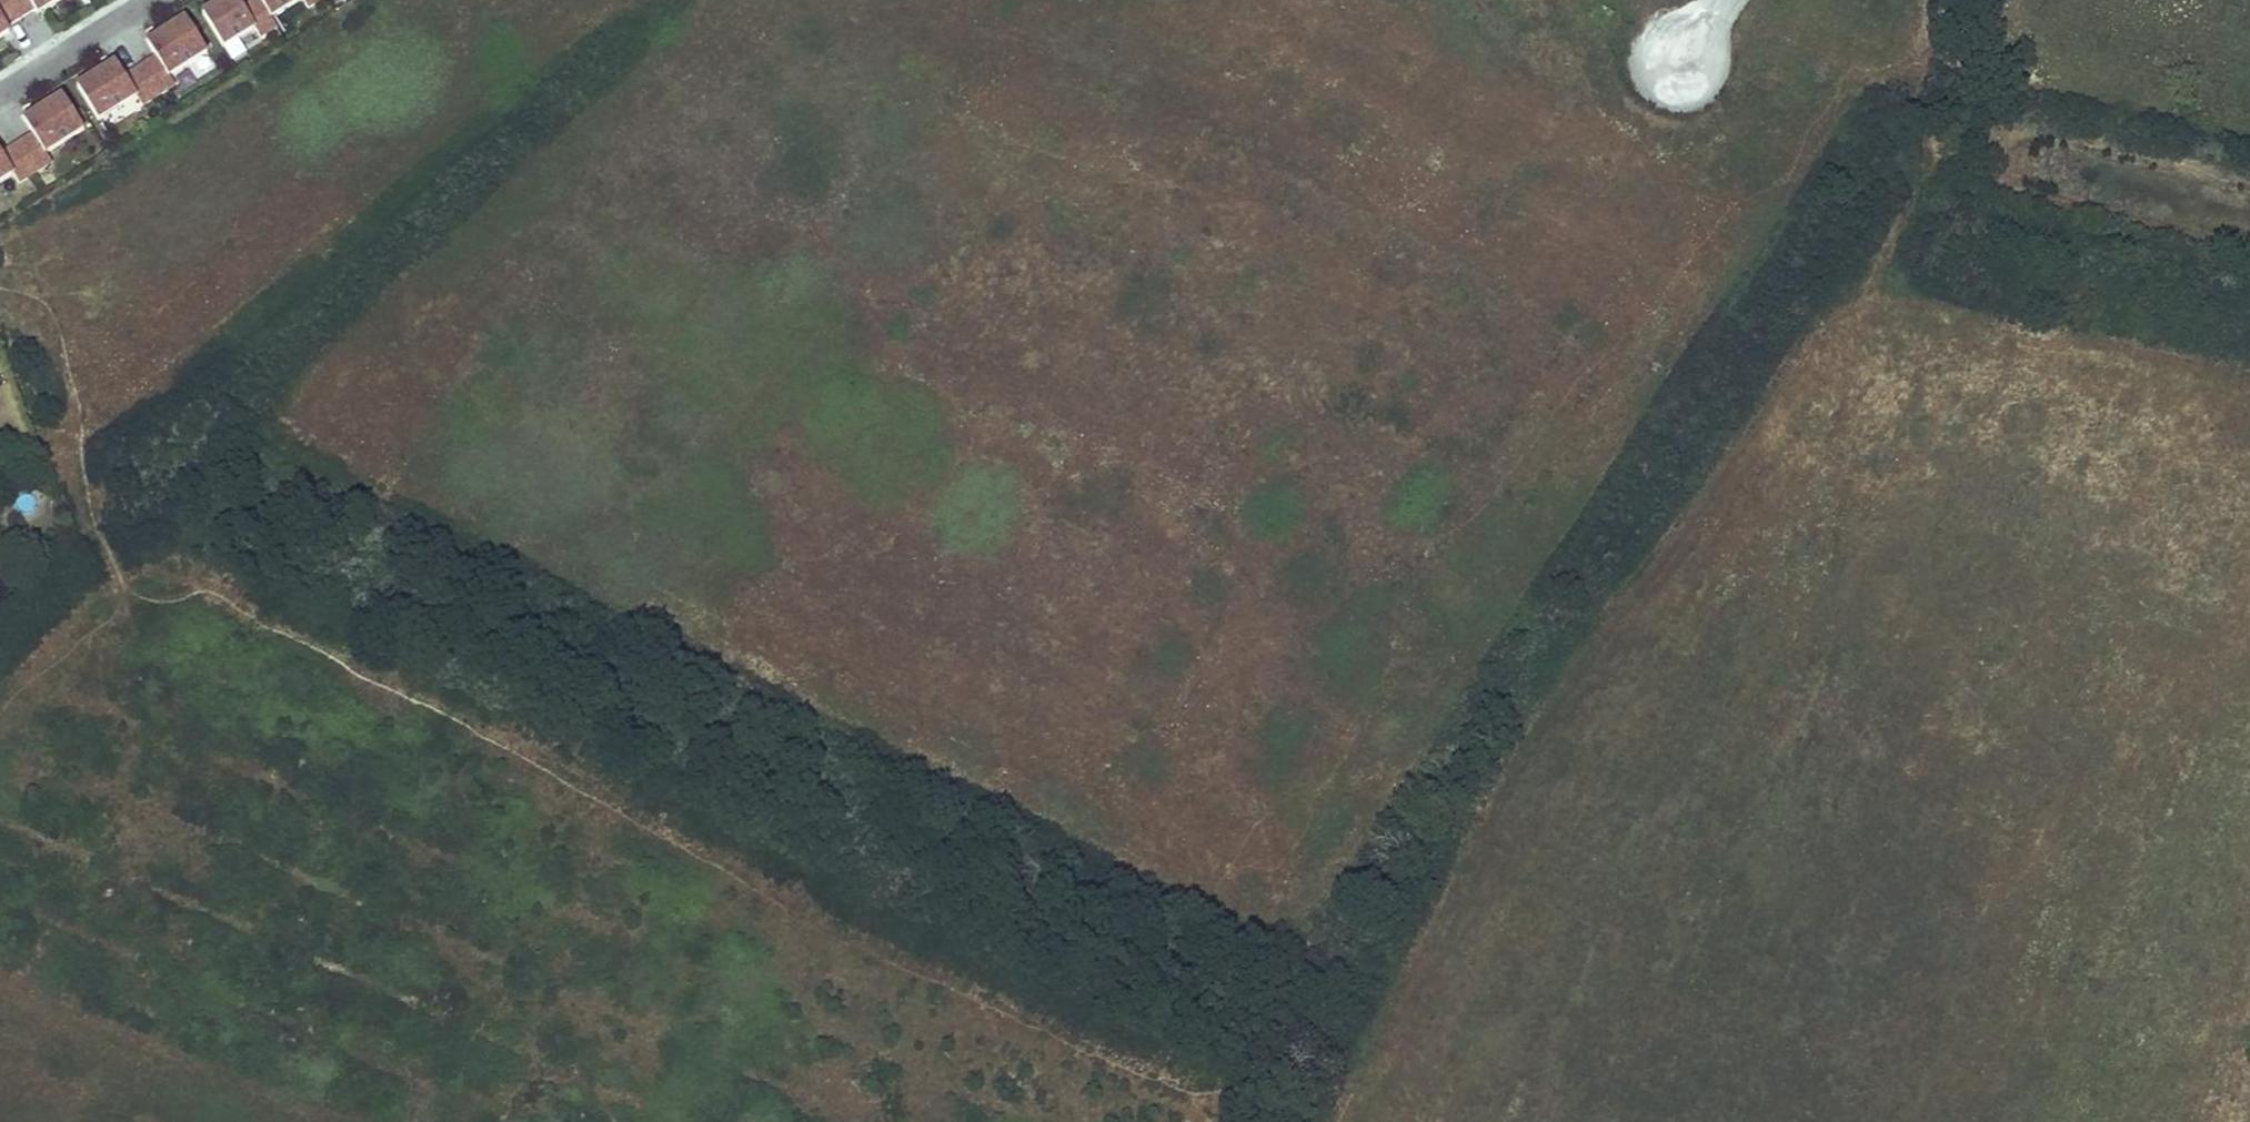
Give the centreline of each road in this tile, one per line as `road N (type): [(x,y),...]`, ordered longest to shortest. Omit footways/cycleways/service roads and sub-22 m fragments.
road 1 (residential): [(834,0),(334,414)]
road 2 (residential): [(0,299),(334,414)]
road 3 (residential): [(0,96),(152,0)]

